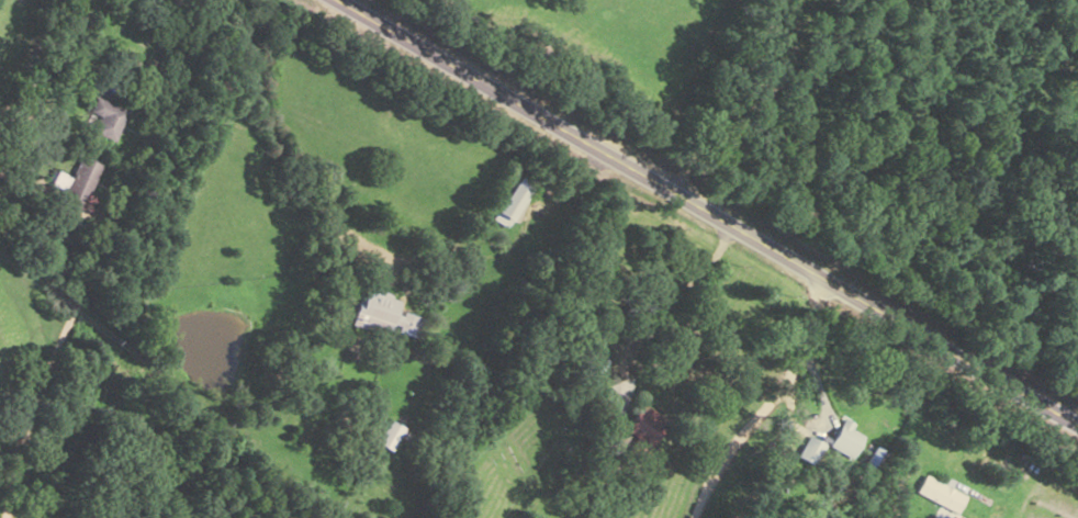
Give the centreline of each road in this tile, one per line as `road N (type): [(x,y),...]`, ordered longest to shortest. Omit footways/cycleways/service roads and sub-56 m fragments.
road 1 (primary): [(332,0),(1077,441)]
road 2 (residential): [(205,0),(48,363),(1,517)]
road 3 (residential): [(74,0),(0,143)]
road 4 (residential): [(607,158),(615,37),(629,0)]

